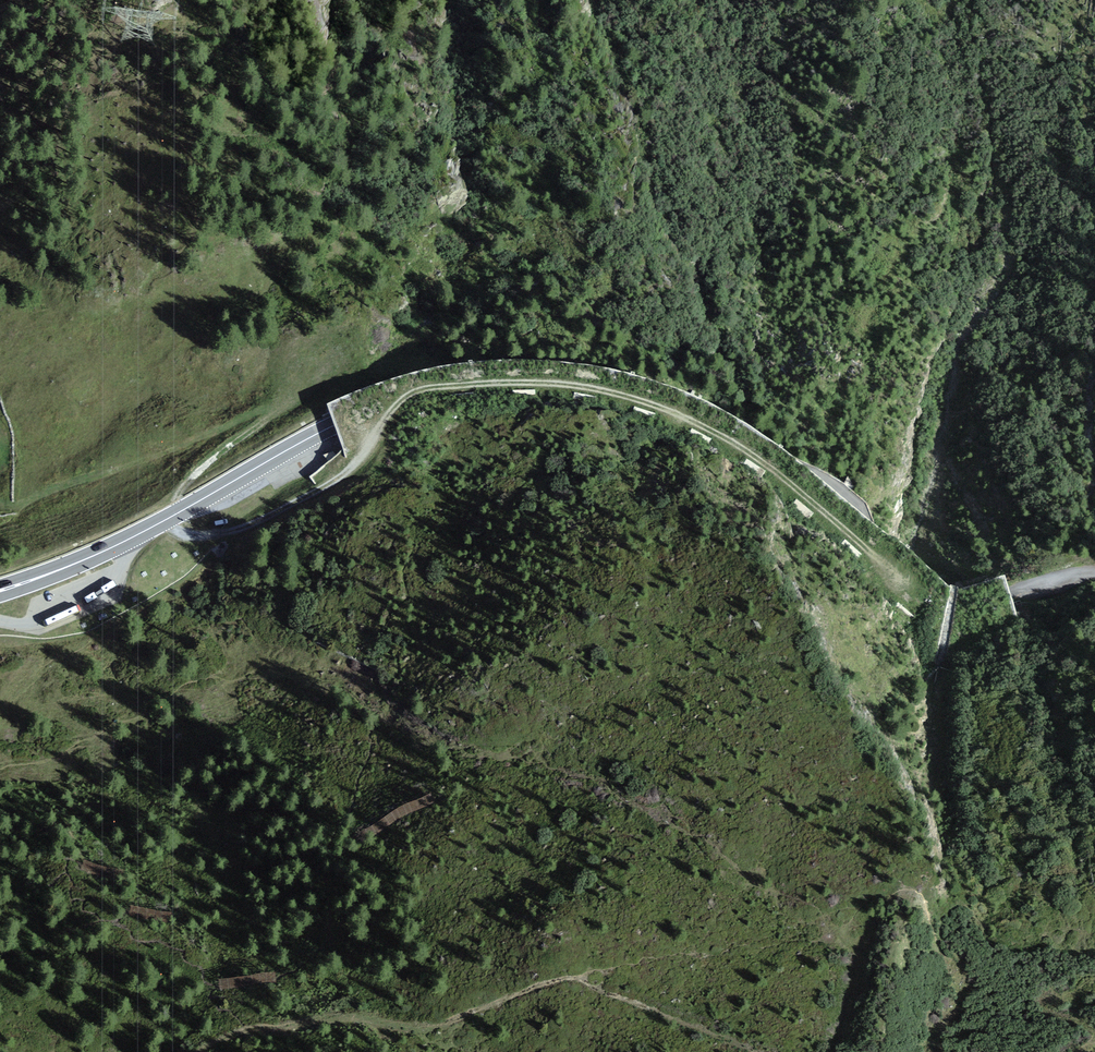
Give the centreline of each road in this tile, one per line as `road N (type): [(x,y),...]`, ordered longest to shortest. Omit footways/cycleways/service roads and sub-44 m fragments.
road 1 (primary): [(1094,752),(767,466),(678,412),(618,397),(471,386),(400,399),(306,440),(129,540),(0,591)]
road 2 (track): [(169,519),(194,536),(256,527),(367,452),(418,388),(531,381),(617,391),(738,441),(903,576)]
road 3 (track): [(202,1051),(258,1028),(311,1019),(438,1027),(571,978),(757,1051)]
road 4 (track): [(179,496),(284,406)]

